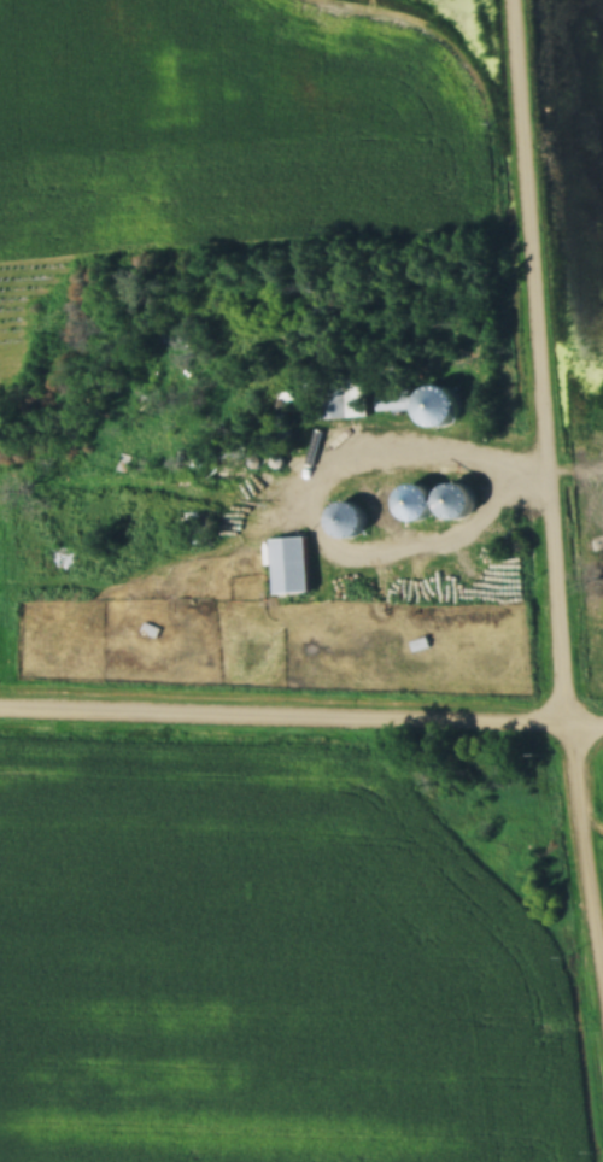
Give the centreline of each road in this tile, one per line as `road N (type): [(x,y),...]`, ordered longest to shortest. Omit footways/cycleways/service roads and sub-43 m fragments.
road 1 (residential): [(602,958),(572,727),(517,0)]
road 2 (track): [(602,727),(0,708)]

